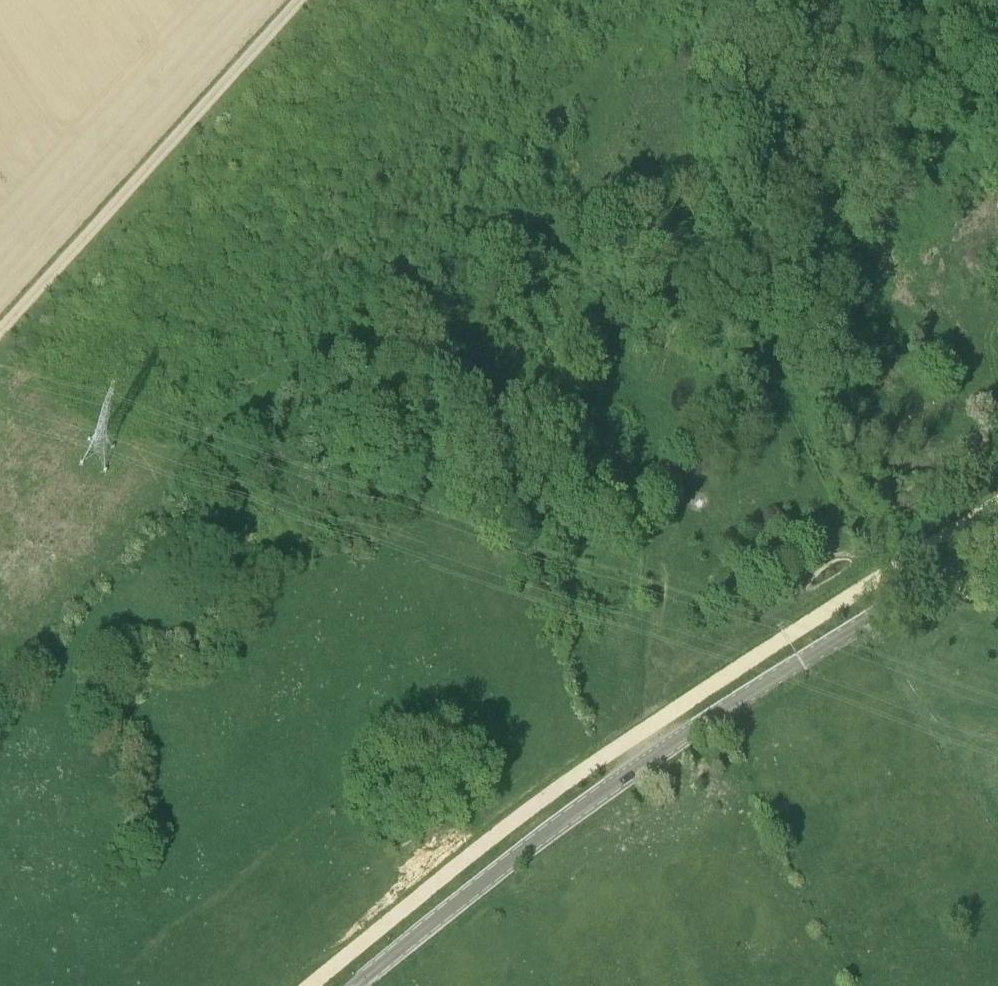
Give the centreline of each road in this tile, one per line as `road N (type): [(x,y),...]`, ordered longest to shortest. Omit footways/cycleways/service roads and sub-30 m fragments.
road 1 (tertiary): [(357,985),(605,790),(997,538)]
road 2 (track): [(0,332),(300,0)]

